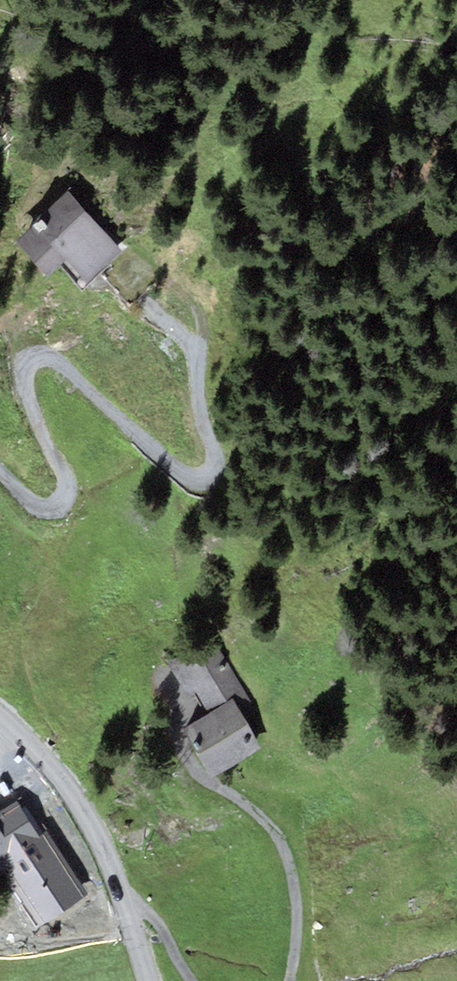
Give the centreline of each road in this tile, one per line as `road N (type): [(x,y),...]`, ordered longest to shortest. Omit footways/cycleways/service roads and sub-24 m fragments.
road 1 (track): [(0,474),(41,517),(78,496),(20,377),(48,358),(201,495),(222,470),(203,358),(146,304)]
road 2 (tertiary): [(0,716),(88,817),(146,980)]

